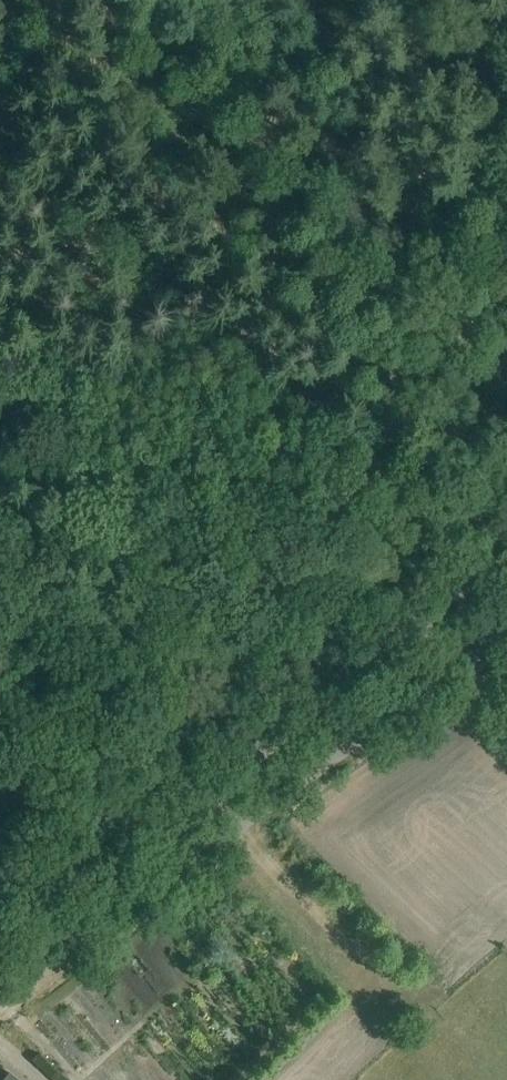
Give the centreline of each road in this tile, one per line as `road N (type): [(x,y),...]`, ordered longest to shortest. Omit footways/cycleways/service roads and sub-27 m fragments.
road 1 (tertiary): [(0,934),(506,566)]
road 2 (track): [(92,0),(472,343)]

